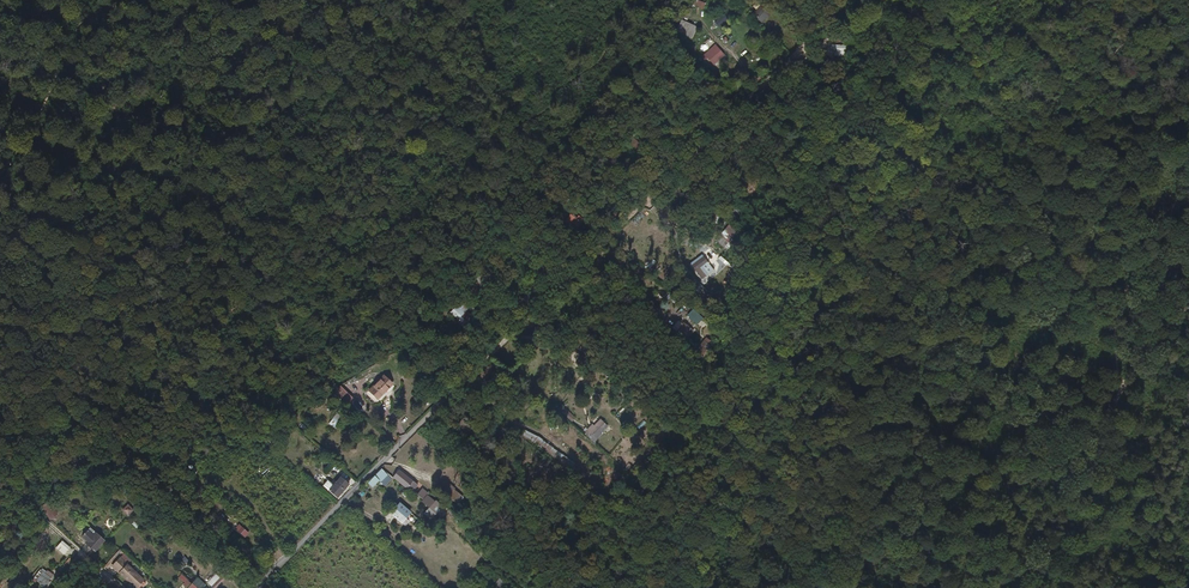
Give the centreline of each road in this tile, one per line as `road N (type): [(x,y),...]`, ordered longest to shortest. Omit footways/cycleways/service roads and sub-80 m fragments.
road 1 (track): [(1172,0),(1177,18),(1119,47),(1097,85),(1121,387),(1104,444),(1038,587)]
road 2 (track): [(459,384),(847,0)]
road 3 (residential): [(254,587),(459,384)]

